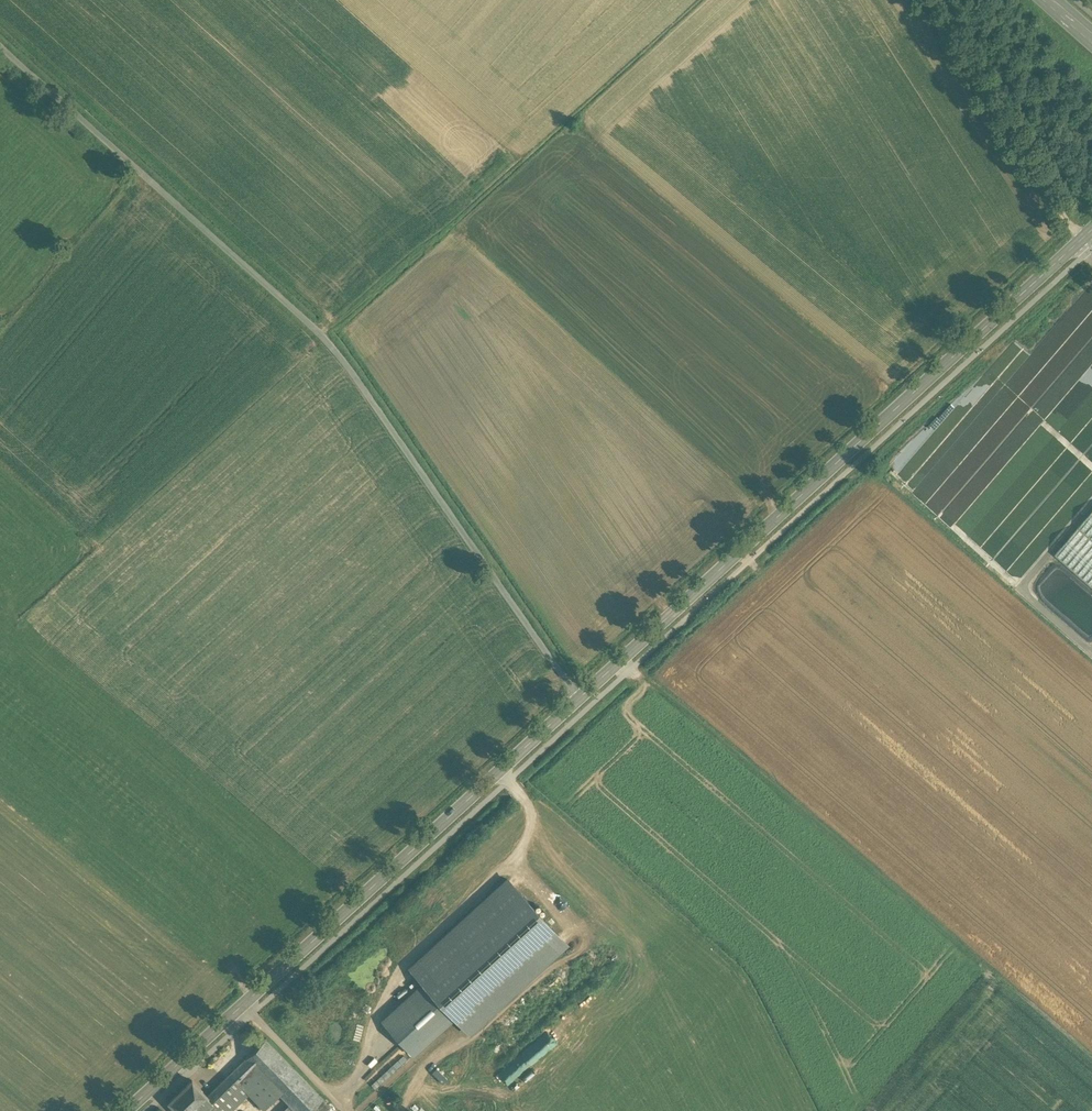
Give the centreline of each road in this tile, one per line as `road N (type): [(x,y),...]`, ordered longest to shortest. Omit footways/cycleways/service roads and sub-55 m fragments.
road 1 (unclassified): [(581,699),(325,332),(0,43)]
road 2 (tertiary): [(1076,245),(581,699)]
road 3 (tertiary): [(581,699),(122,1110)]
road 4 (track): [(928,0),(1082,239)]

